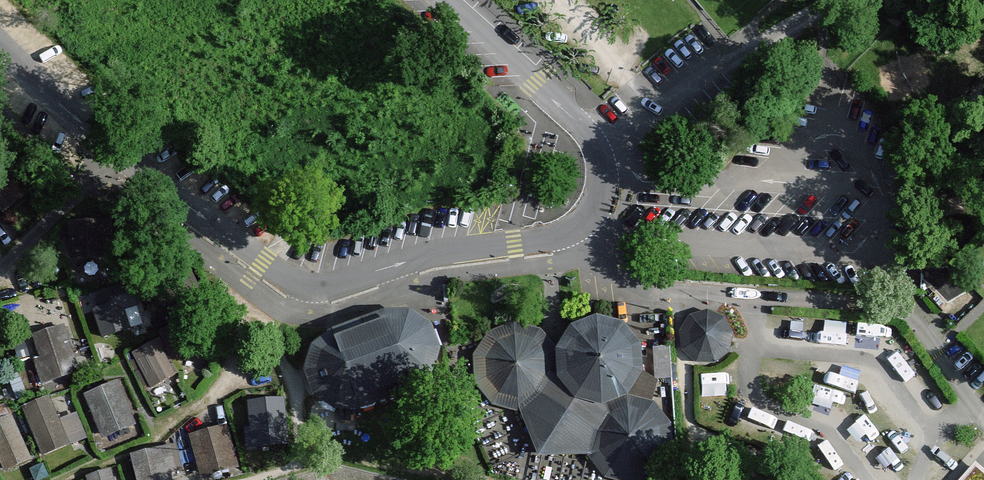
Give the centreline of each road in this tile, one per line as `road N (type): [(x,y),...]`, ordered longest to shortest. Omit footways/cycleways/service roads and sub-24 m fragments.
road 1 (unclassified): [(0,43),(161,186),(263,261),(324,286),(433,253),(563,234),(599,201),(603,166),(593,138),(447,0)]
road 2 (track): [(983,195),(878,255)]

